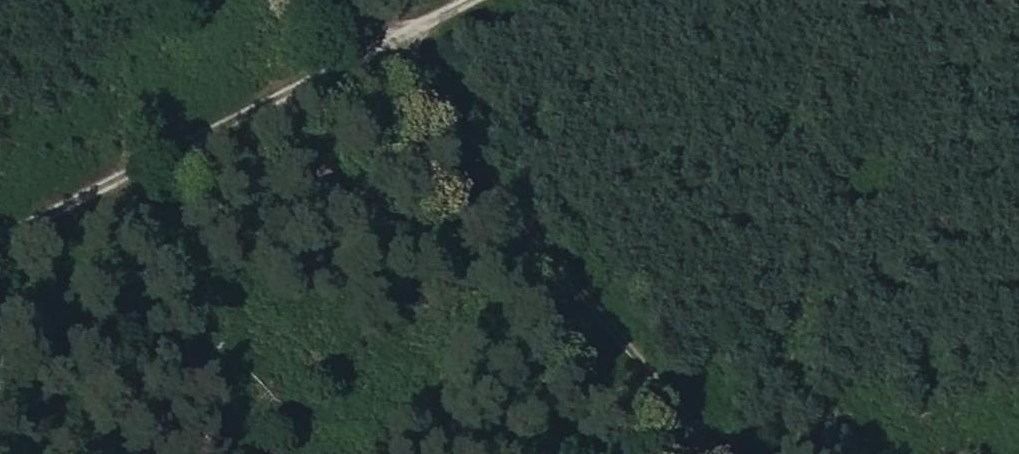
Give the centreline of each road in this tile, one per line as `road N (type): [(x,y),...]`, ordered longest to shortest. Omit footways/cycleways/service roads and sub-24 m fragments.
road 1 (track): [(714,453),(375,52)]
road 2 (track): [(0,239),(375,52)]

